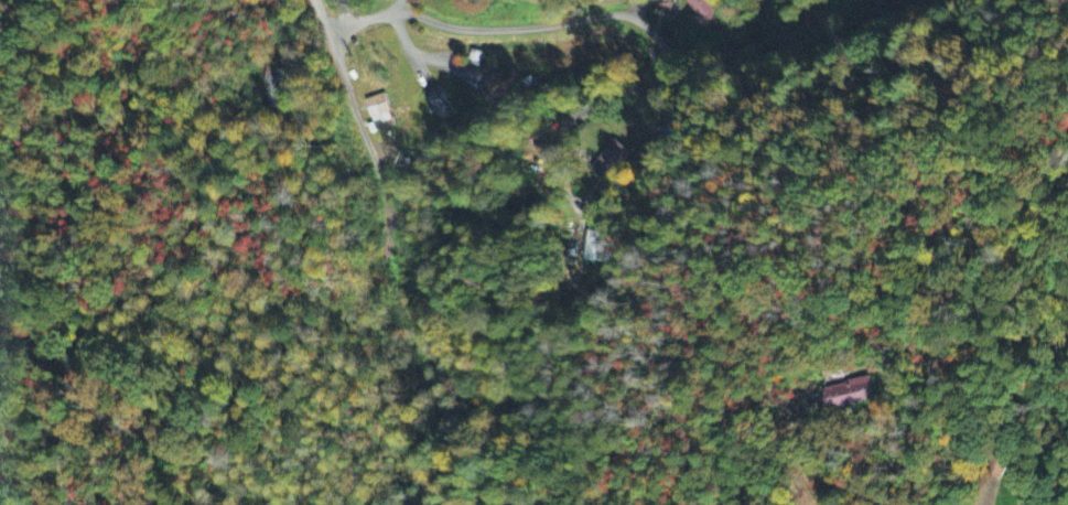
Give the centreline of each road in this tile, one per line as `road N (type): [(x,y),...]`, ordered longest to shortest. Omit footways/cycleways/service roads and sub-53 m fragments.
road 1 (residential): [(325,34),(398,11),(461,29),(617,13),(639,20),(670,52),(730,57),(795,55),(896,21)]
road 2 (residential): [(388,240),(384,190),(313,0)]

